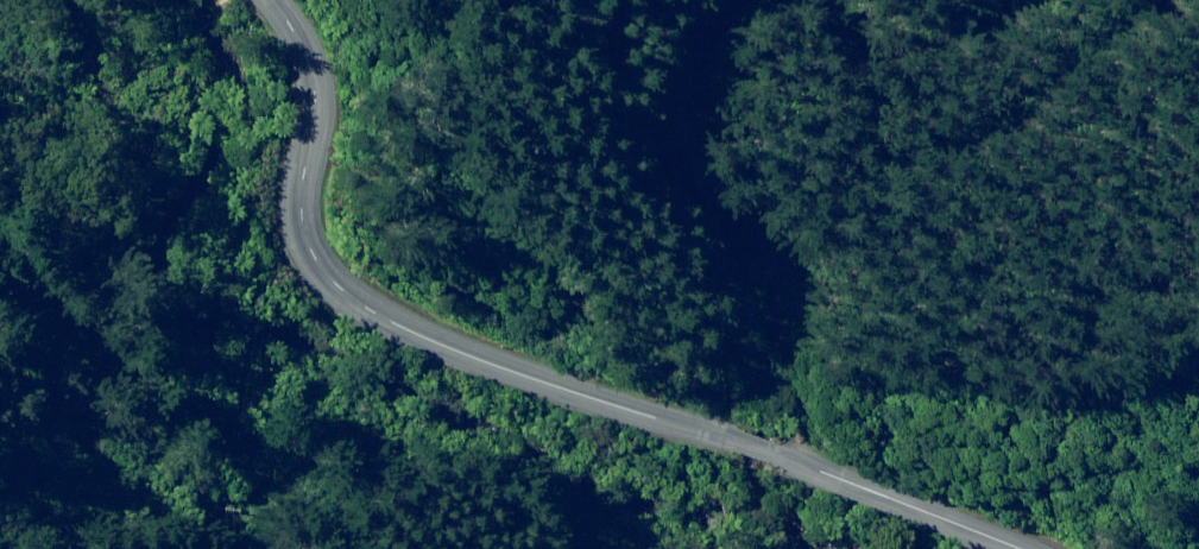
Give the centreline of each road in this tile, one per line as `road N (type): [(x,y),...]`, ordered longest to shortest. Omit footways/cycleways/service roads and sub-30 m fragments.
road 1 (unclassified): [(981,548),(810,468),(663,426),(391,258),(330,166),(255,0)]
road 2 (track): [(899,509),(845,348),(853,266),(1021,179),(1192,0)]
road 3 (track): [(339,548),(352,507),(308,445),(236,412),(97,319),(43,264),(0,191)]
road 4 (track): [(663,426),(736,548)]

